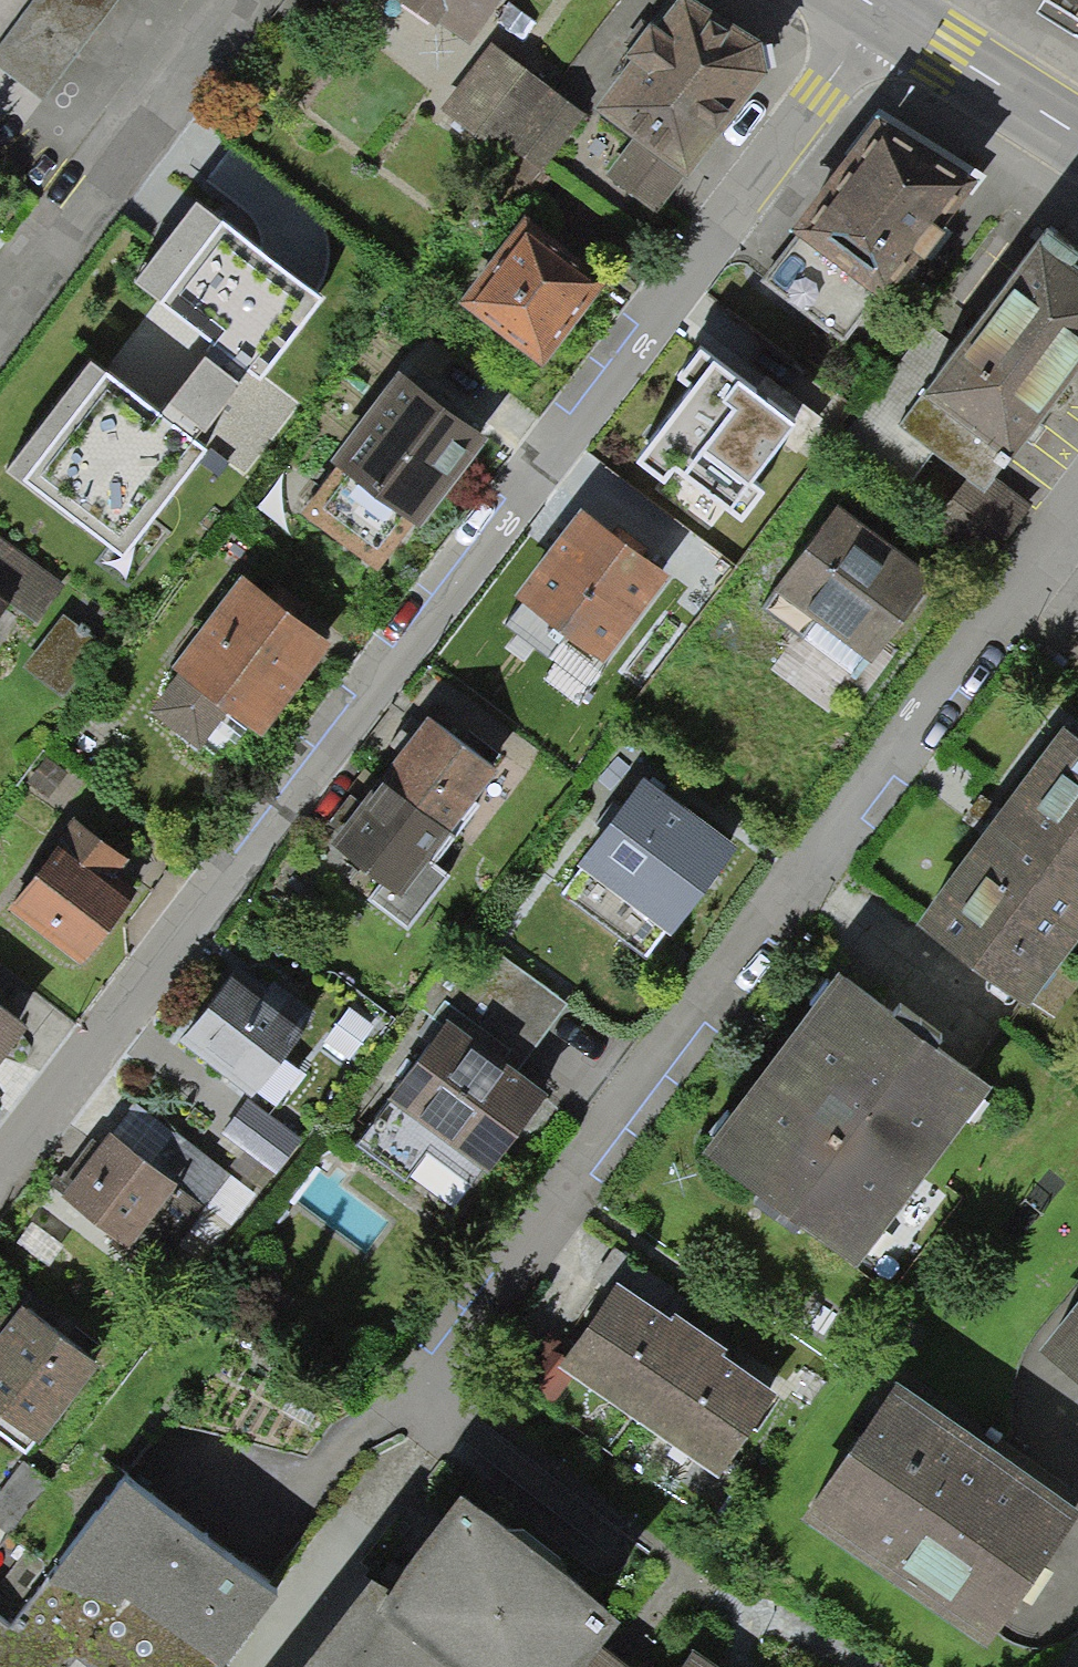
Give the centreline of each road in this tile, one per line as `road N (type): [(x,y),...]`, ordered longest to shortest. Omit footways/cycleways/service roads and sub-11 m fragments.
road 1 (residential): [(882,11),(295,827),(0,1200)]
road 2 (residential): [(1077,509),(418,1391)]
road 3 (residential): [(233,0),(0,302)]
road 4 (secondary): [(882,11),(1077,139)]

